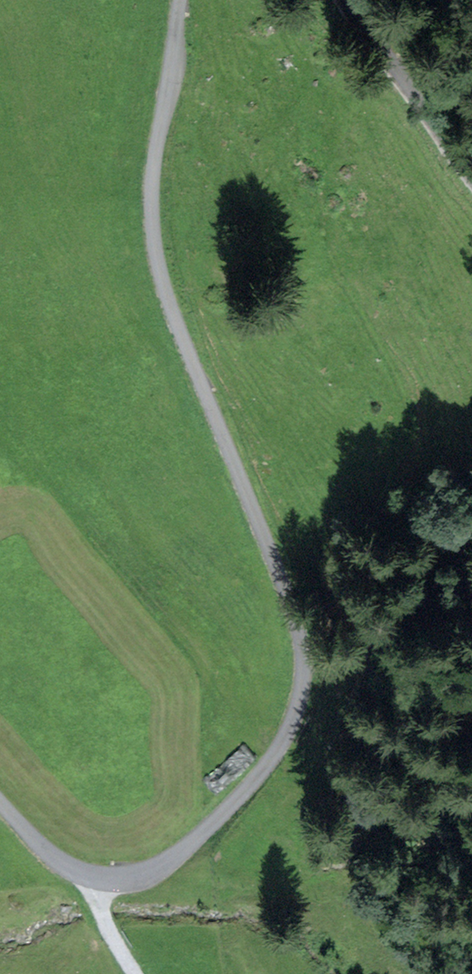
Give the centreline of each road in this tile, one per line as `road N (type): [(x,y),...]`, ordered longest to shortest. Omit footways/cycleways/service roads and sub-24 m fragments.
road 1 (unclassified): [(0,801),(67,867),(108,878),(146,872),(233,804),(287,733),(302,689),(298,617),(174,316),(156,253),(153,170),(182,0)]
road 2 (unclassified): [(352,0),(471,171)]

